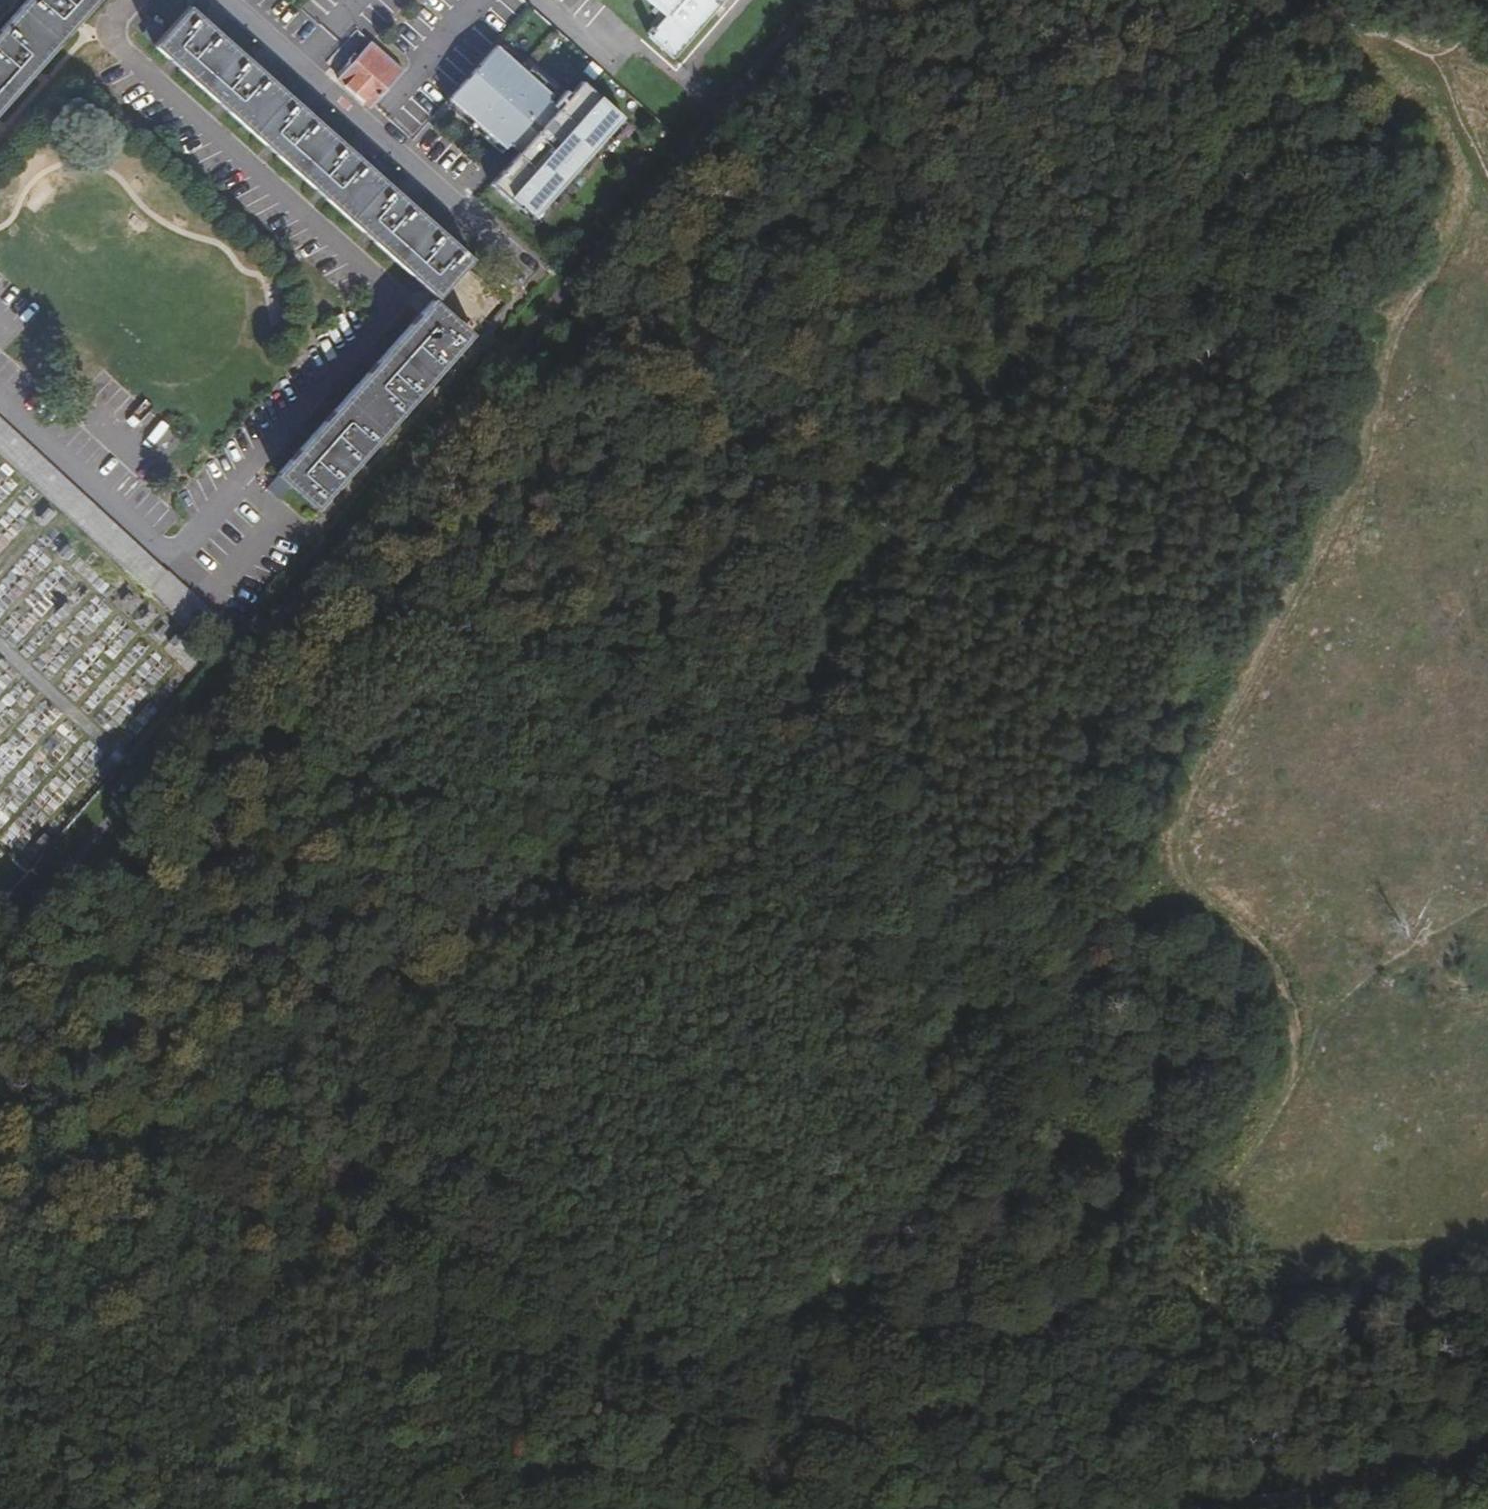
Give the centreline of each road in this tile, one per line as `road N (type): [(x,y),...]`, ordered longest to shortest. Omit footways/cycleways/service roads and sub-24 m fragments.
road 1 (residential): [(490,235),(222,0)]
road 2 (residential): [(0,397),(234,613)]
road 3 (track): [(1223,1508),(1487,1460)]

